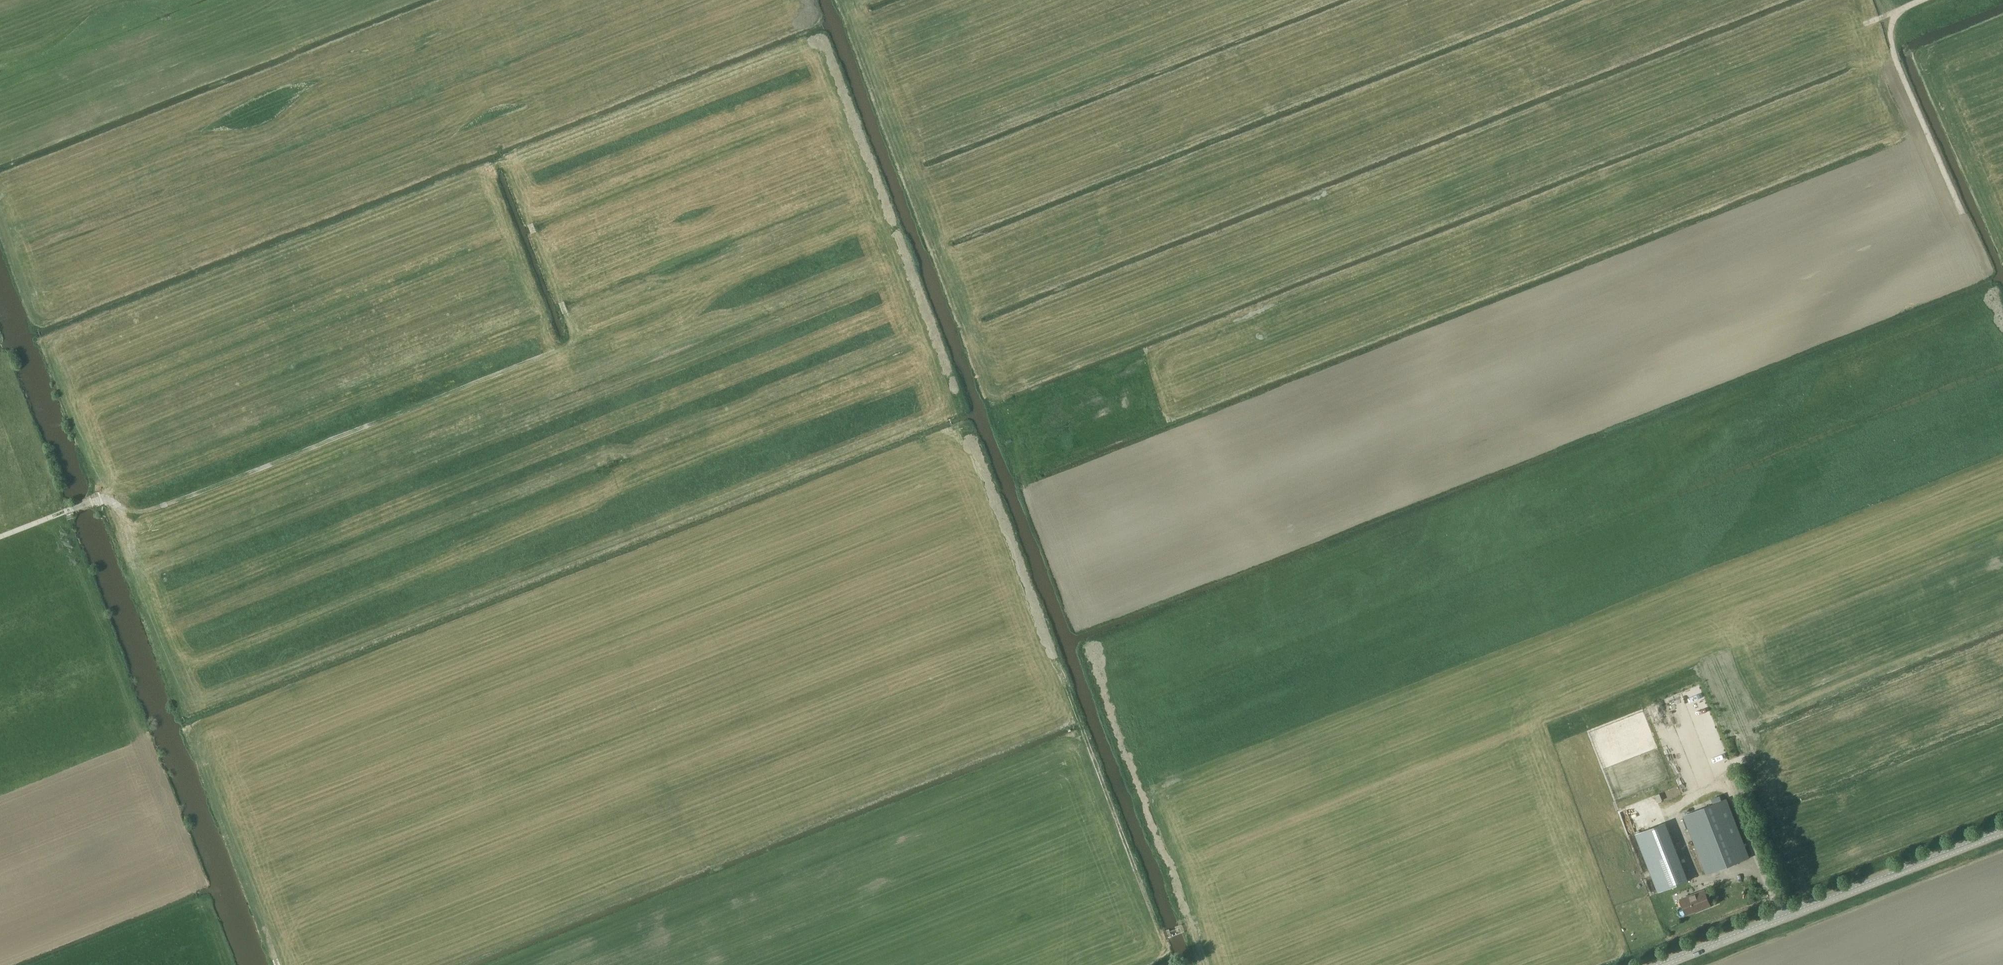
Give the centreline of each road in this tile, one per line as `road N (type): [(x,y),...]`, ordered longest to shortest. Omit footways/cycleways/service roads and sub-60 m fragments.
road 1 (unclassified): [(1667,964),(2002,833)]
road 2 (track): [(1902,8),(1892,27),(1894,51),(1966,221)]

